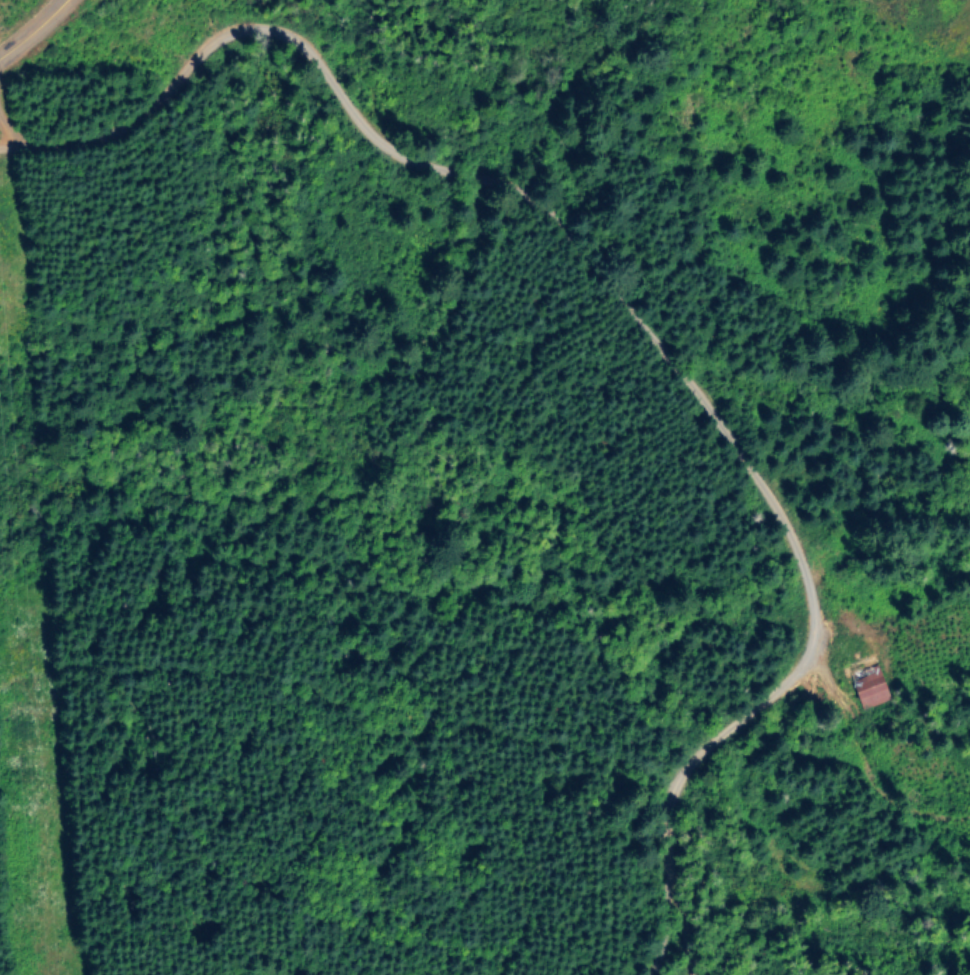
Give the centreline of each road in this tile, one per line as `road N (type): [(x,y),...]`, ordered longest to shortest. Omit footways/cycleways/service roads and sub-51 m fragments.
road 1 (track): [(969,849),(924,836),(894,795),(870,687),(834,657),(811,508),(751,418),(602,269),(347,78),(305,66),(79,132),(0,145)]
road 2 (residential): [(748,974),(733,836),(834,657)]
road 3 (track): [(825,597),(913,612),(969,598)]

